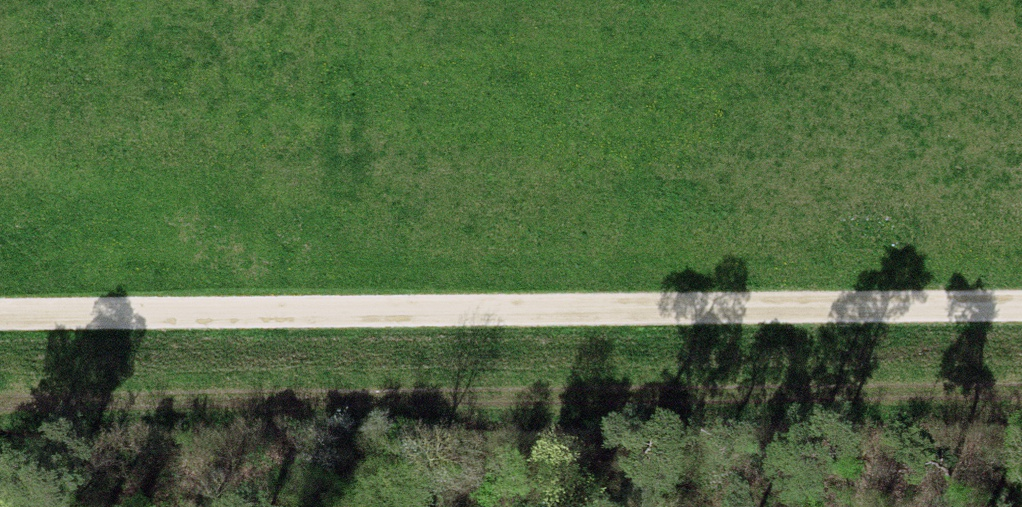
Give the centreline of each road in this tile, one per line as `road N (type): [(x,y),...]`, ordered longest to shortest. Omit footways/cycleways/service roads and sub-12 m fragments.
road 1 (track): [(0,409),(1021,397)]
road 2 (track): [(0,309),(1021,306)]

